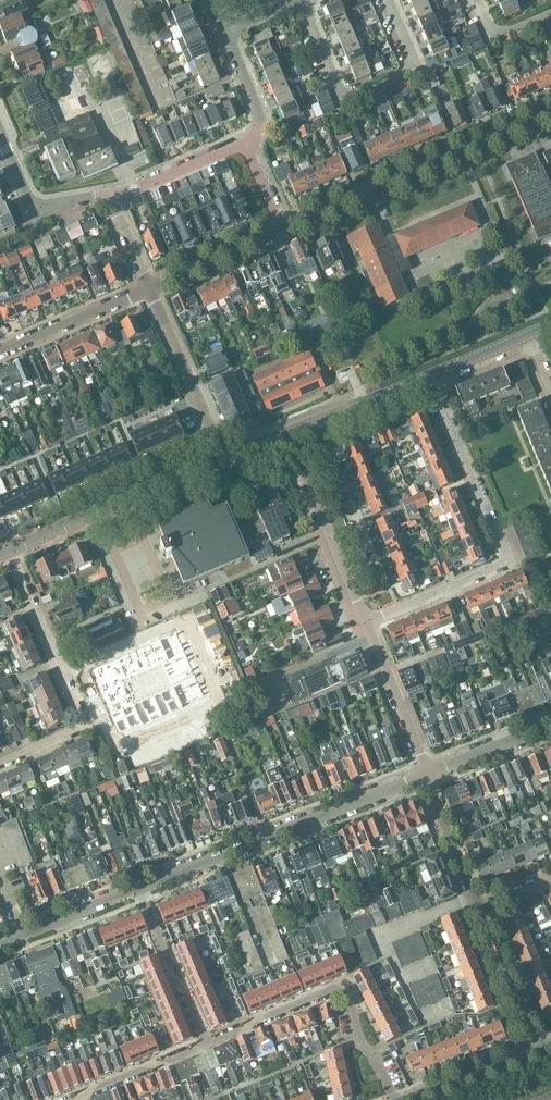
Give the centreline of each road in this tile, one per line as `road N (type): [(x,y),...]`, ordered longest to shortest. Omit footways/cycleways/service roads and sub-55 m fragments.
road 1 (residential): [(367,623),(508,561),(431,375)]
road 2 (residential): [(138,888),(425,775)]
road 3 (residential): [(283,233),(550,116)]
road 4 (residential): [(0,762),(83,720),(9,550)]
road 5 (residential): [(303,0),(339,89),(351,95),(414,64),(390,0)]
road 6 (tertiary): [(225,458),(9,550)]
road 7 (residential): [(367,623),(288,433)]
road 8 (residential): [(225,458),(149,288)]
road 9 (residential): [(207,1046),(138,888)]
road 10 (residential): [(425,775),(367,623)]
road 11 (residential): [(149,288),(0,352)]
road 12 (residential): [(535,1050),(477,906)]
road 13 (tertiary): [(288,433),(431,375)]
road 14 (residential): [(110,193),(33,204),(0,135)]
road 15 (residential): [(110,193),(252,140)]
road 16 (residential): [(149,288),(283,233)]
road 17 (residential): [(75,1099),(207,1046)]
road 18 (residential): [(402,1099),(535,1050)]
road 19 (residential): [(207,1046),(335,987)]
road 20 (residential): [(477,906),(425,775)]
road 21 (residential): [(425,775),(550,725)]
road 22 (residential): [(395,1099),(360,1044),(351,995),(335,987)]
road 23 (residential): [(22,935),(138,888)]

